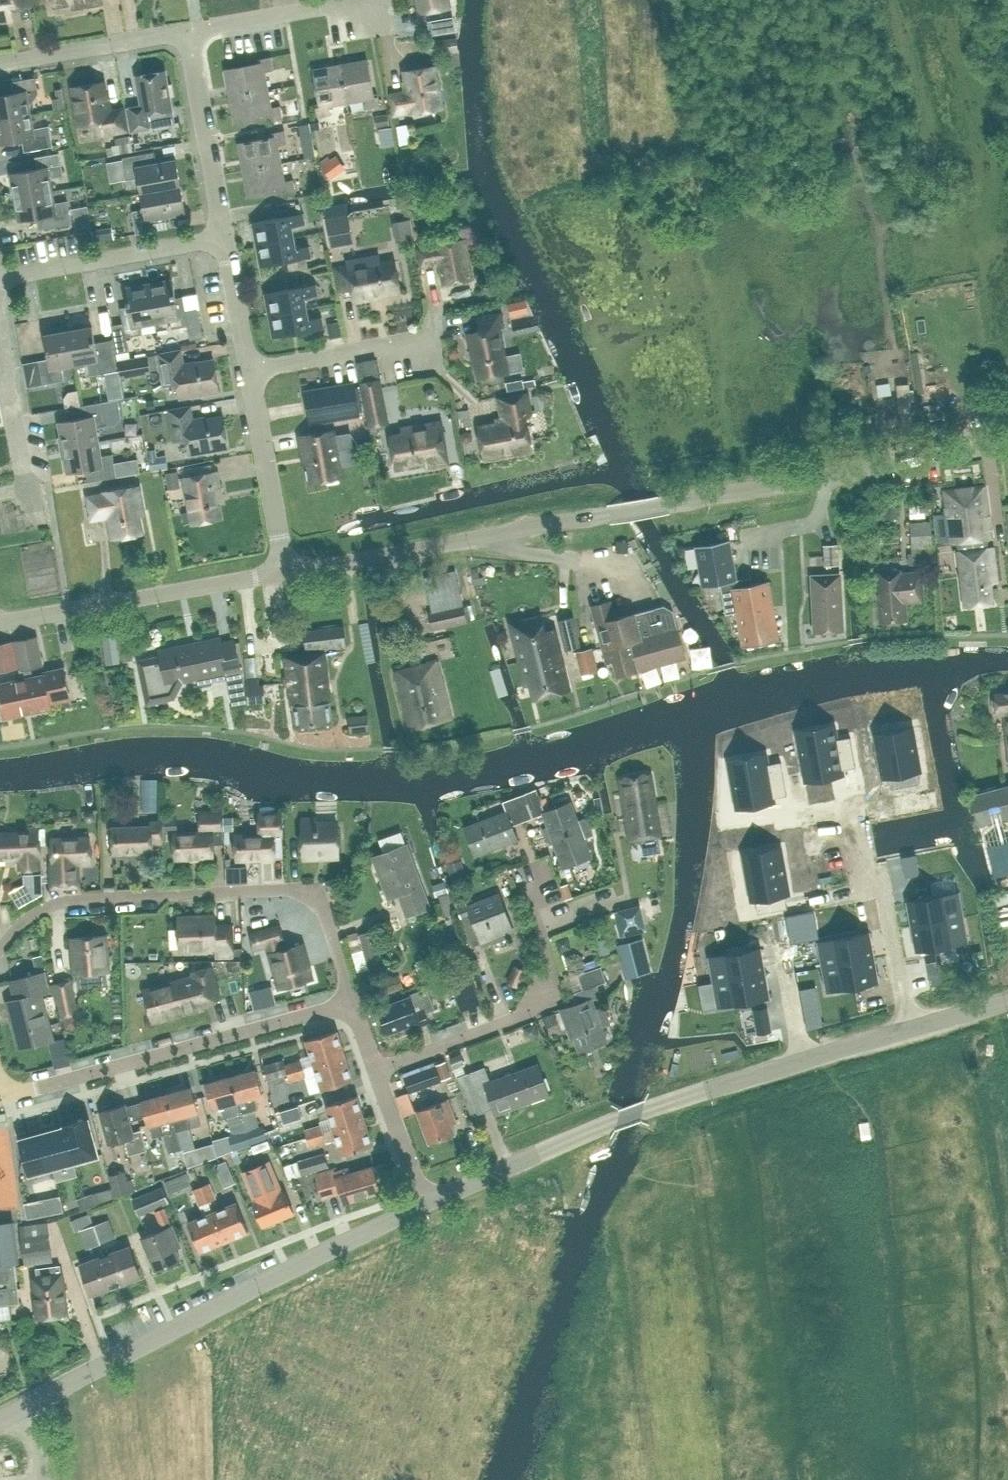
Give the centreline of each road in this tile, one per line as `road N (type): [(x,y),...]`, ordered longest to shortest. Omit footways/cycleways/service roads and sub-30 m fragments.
road 1 (residential): [(1007,444),(285,570)]
road 2 (tertiary): [(0,1417),(427,1203)]
road 3 (residential): [(353,1005),(321,900),(286,887),(67,900),(46,907),(0,947)]
road 4 (tertiary): [(427,1203),(643,1108),(804,1059)]
road 5 (residential): [(353,1005),(3,1094)]
road 6 (residential): [(374,1069),(546,1006),(551,956),(528,897)]
road 7 (residential): [(285,570),(0,622)]
road 8 (residential): [(0,278),(224,236)]
road 9 (residential): [(224,236),(188,30)]
road 10 (residential): [(285,570),(246,369)]
road 11 (residential): [(246,369),(442,338)]
road 12 (residential): [(188,30),(334,7),(378,23)]
road 13 (residential): [(0,61),(188,30)]
road 14 (unclassified): [(923,1024),(900,987),(879,866)]
road 15 (residential): [(427,1203),(374,1069)]
road 16 (residential): [(246,369),(224,236)]
road 17 (residential): [(23,465),(0,341)]
road 18 (tertiary): [(804,1059),(923,1024)]

